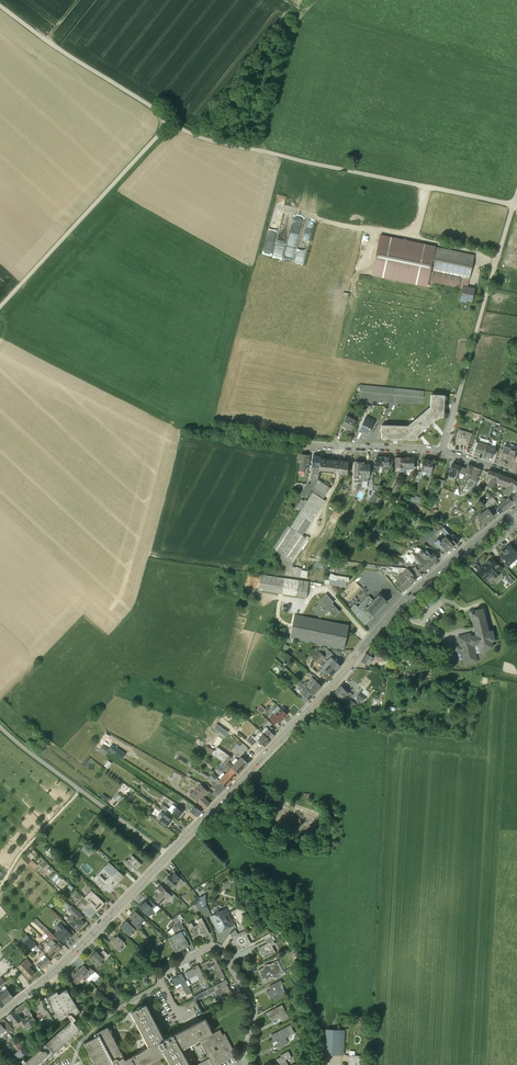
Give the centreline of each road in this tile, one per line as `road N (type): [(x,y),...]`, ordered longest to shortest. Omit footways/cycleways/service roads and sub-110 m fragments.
road 1 (unclassified): [(0,307),(155,139),(164,118),(0,5)]
road 2 (track): [(516,204),(200,138),(164,118)]
road 3 (secondary): [(168,855),(361,650)]
road 4 (residential): [(246,1064),(252,1004),(219,949),(162,974),(182,1020)]
road 5 (secondary): [(0,1014),(75,952),(168,855)]
road 6 (residential): [(516,476),(443,451),(297,442)]
road 7 (unclassified): [(0,727),(168,855)]
road 8 (track): [(458,394),(516,196)]
road 9 (track): [(322,0),(293,41),(259,150)]
road 10 (secondary): [(397,610),(516,508)]

